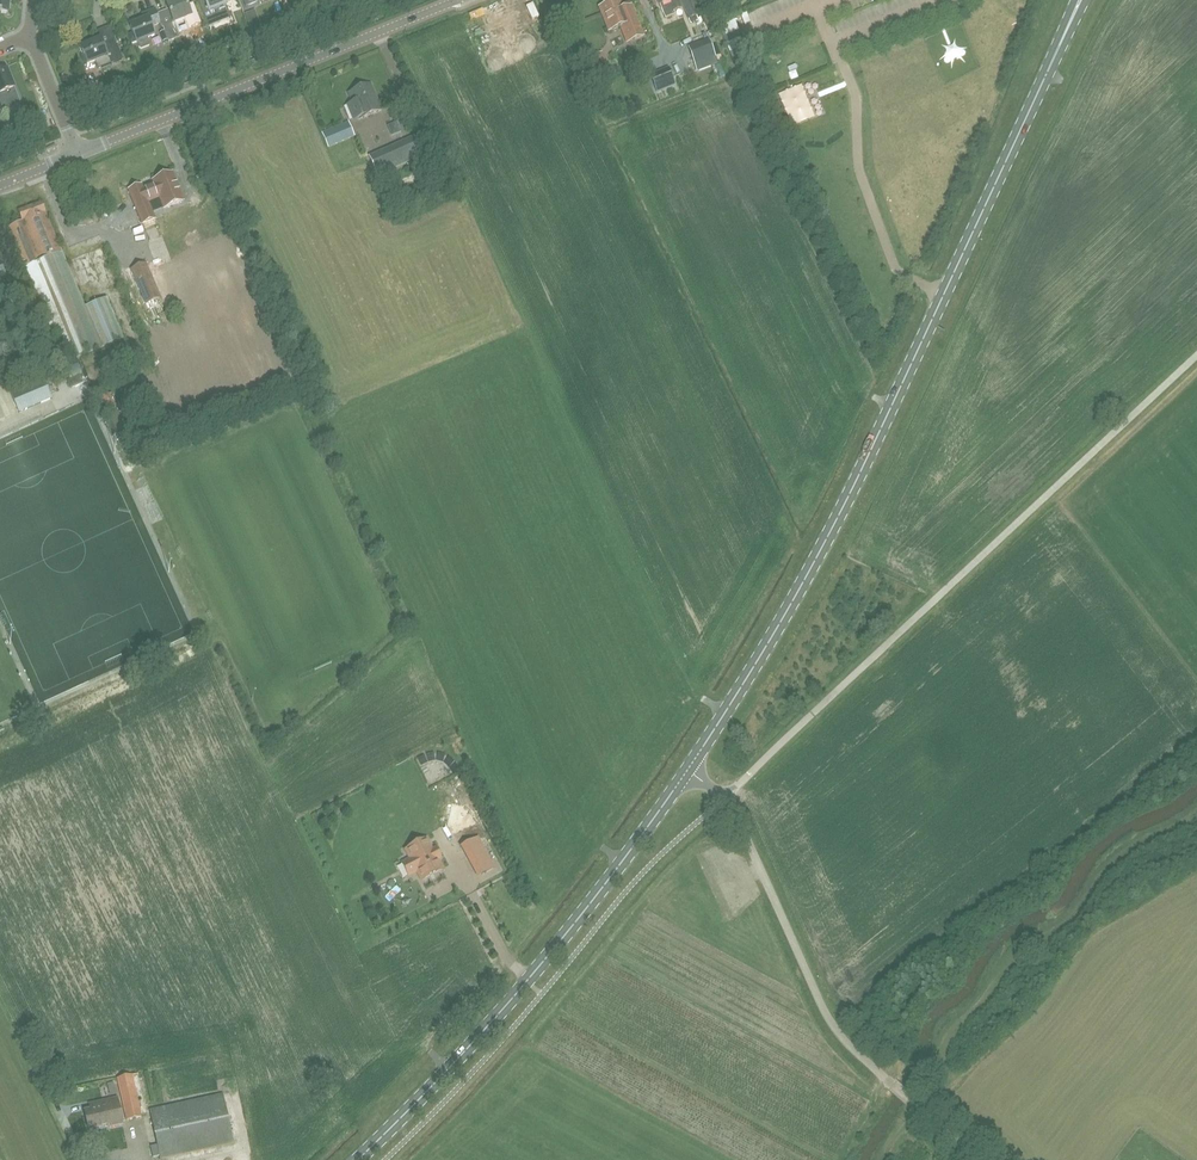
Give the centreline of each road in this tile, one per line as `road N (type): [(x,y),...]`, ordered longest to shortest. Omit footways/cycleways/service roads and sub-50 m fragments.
road 1 (secondary): [(686,773),(841,519),(1080,0)]
road 2 (unclassified): [(728,796),(1196,357)]
road 3 (secondary): [(358,1159),(581,917),(686,773)]
road 4 (unclassified): [(978,1159),(832,1024),(728,796)]
road 5 (tertiary): [(82,153),(459,0)]
road 6 (residential): [(82,153),(31,39)]

